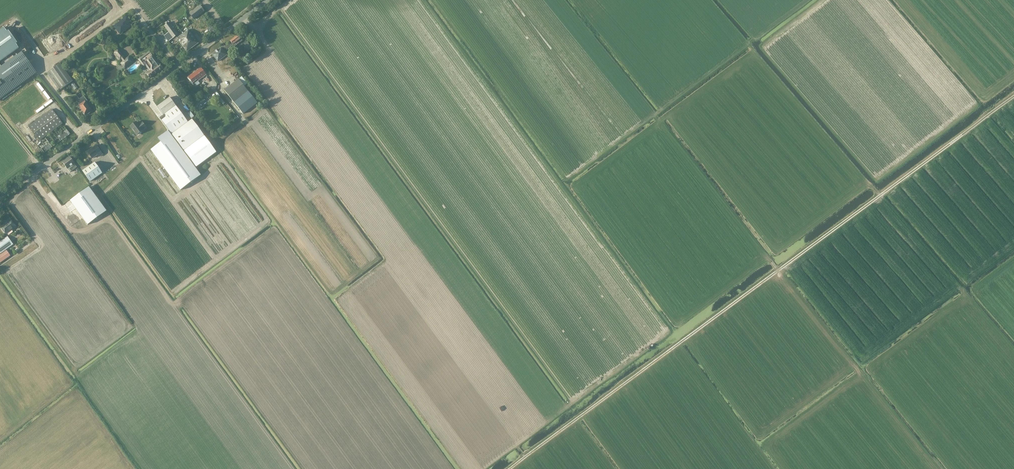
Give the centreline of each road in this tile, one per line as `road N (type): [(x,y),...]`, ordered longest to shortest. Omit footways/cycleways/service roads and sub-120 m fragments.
road 1 (unclassified): [(0,198),(267,0)]

